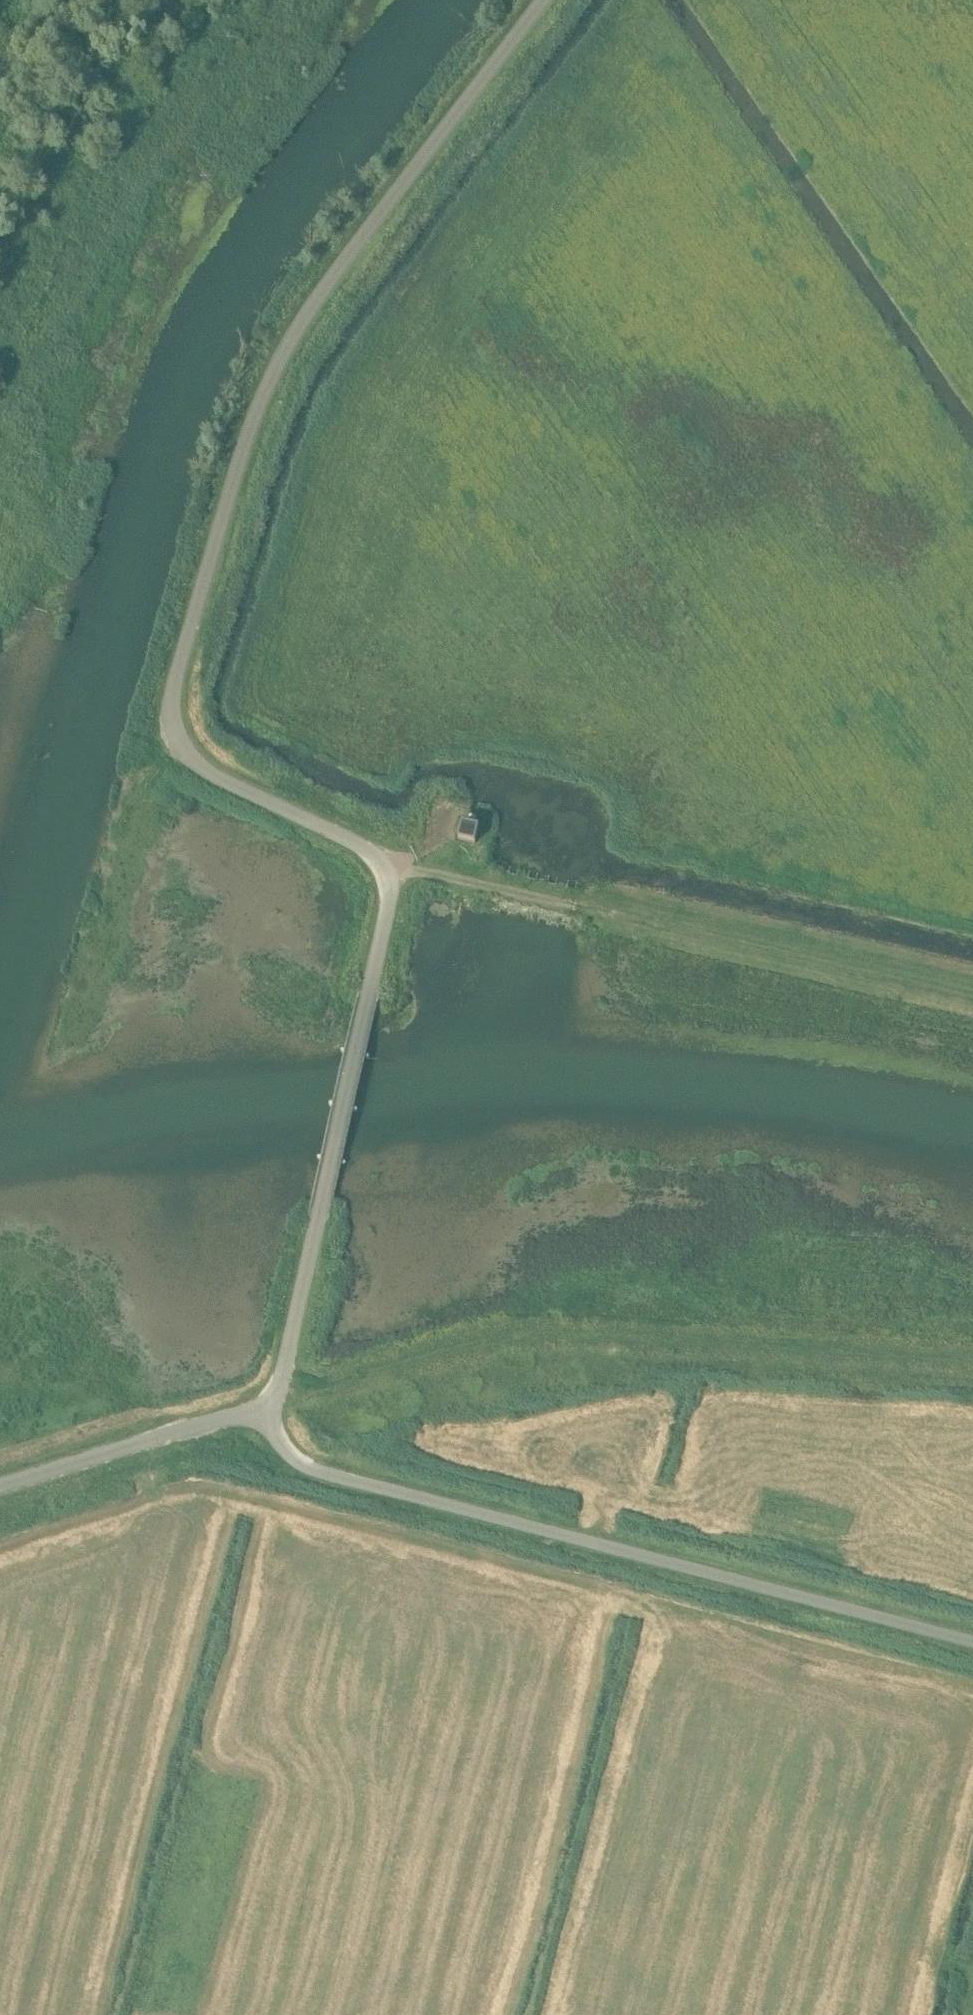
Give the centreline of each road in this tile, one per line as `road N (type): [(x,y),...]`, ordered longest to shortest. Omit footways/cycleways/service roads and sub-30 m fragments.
road 1 (unclassified): [(272,1411),(392,885),(387,866),(371,851),(212,773),(170,732),(167,716),(259,410),(302,330),(545,0)]
road 2 (unclassified): [(972,1646),(360,1481),(285,1447),(272,1411)]
road 3 (unclassified): [(0,1482),(272,1411)]
road 4 (track): [(387,866),(582,904)]

